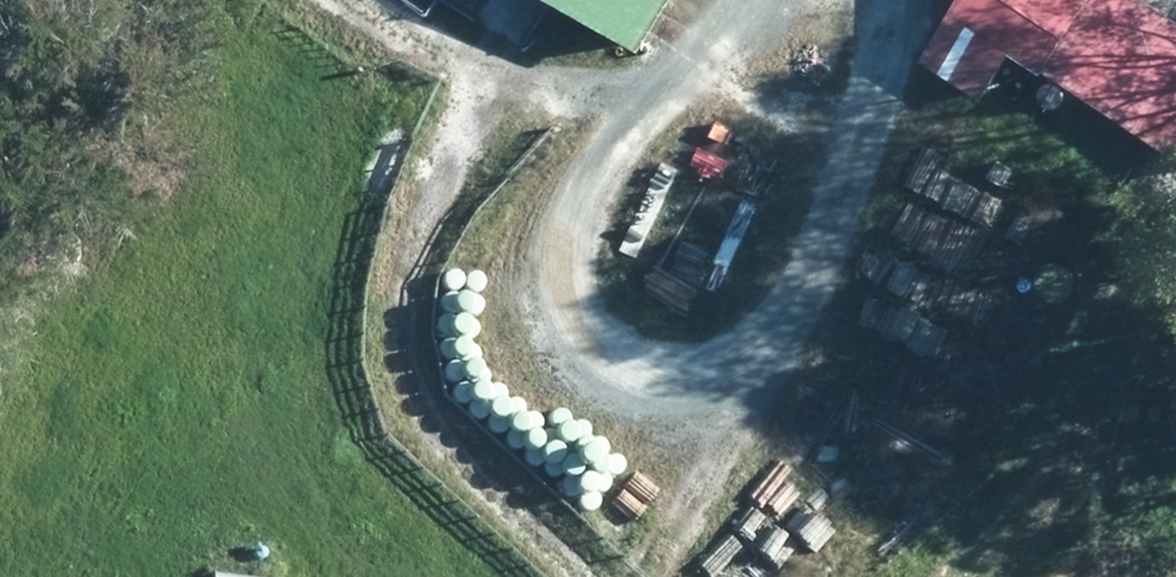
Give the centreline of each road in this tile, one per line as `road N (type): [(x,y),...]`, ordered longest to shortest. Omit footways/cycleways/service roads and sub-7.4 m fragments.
road 1 (track): [(736,0),(657,79),(546,239),(543,350),(597,413),(690,426),(789,296),(853,138),(927,0)]
road 2 (track): [(300,0),(442,97),(461,159),(393,274),(402,468),(531,576)]
road 3 (track): [(690,426),(692,499),(642,576)]

